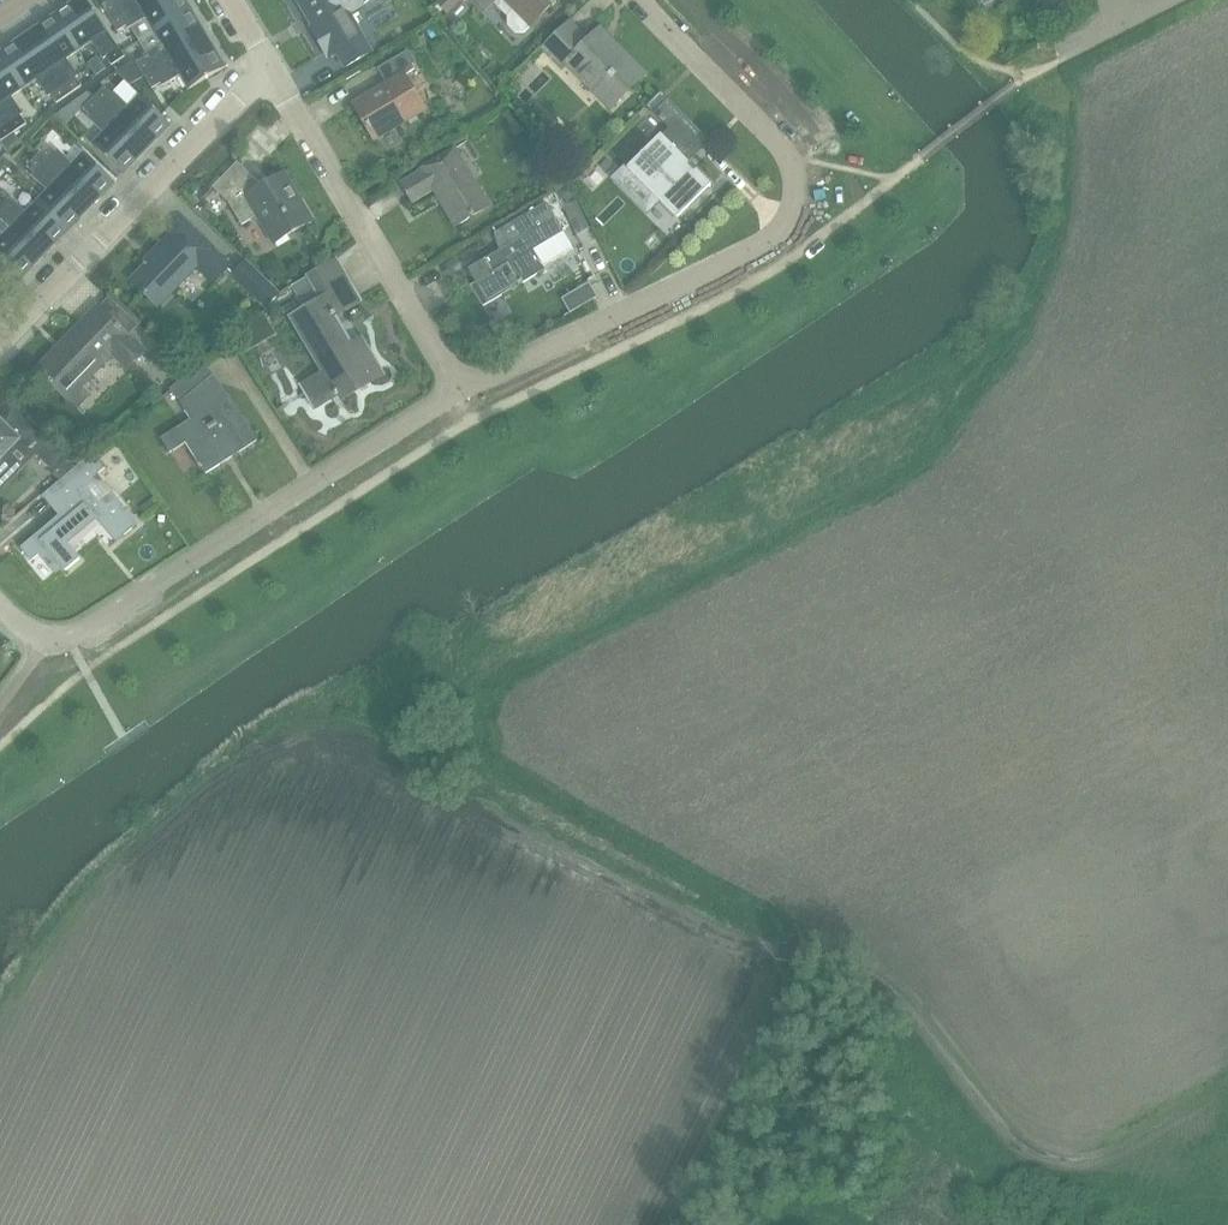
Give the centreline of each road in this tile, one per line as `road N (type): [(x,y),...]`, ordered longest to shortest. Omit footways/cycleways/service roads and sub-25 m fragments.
road 1 (residential): [(464,389),(758,246),(790,213),(796,186),(781,149),(636,0)]
road 2 (residential): [(54,652),(464,389)]
road 3 (residential): [(0,345),(237,100),(274,75)]
road 4 (residential): [(464,389),(274,75)]

